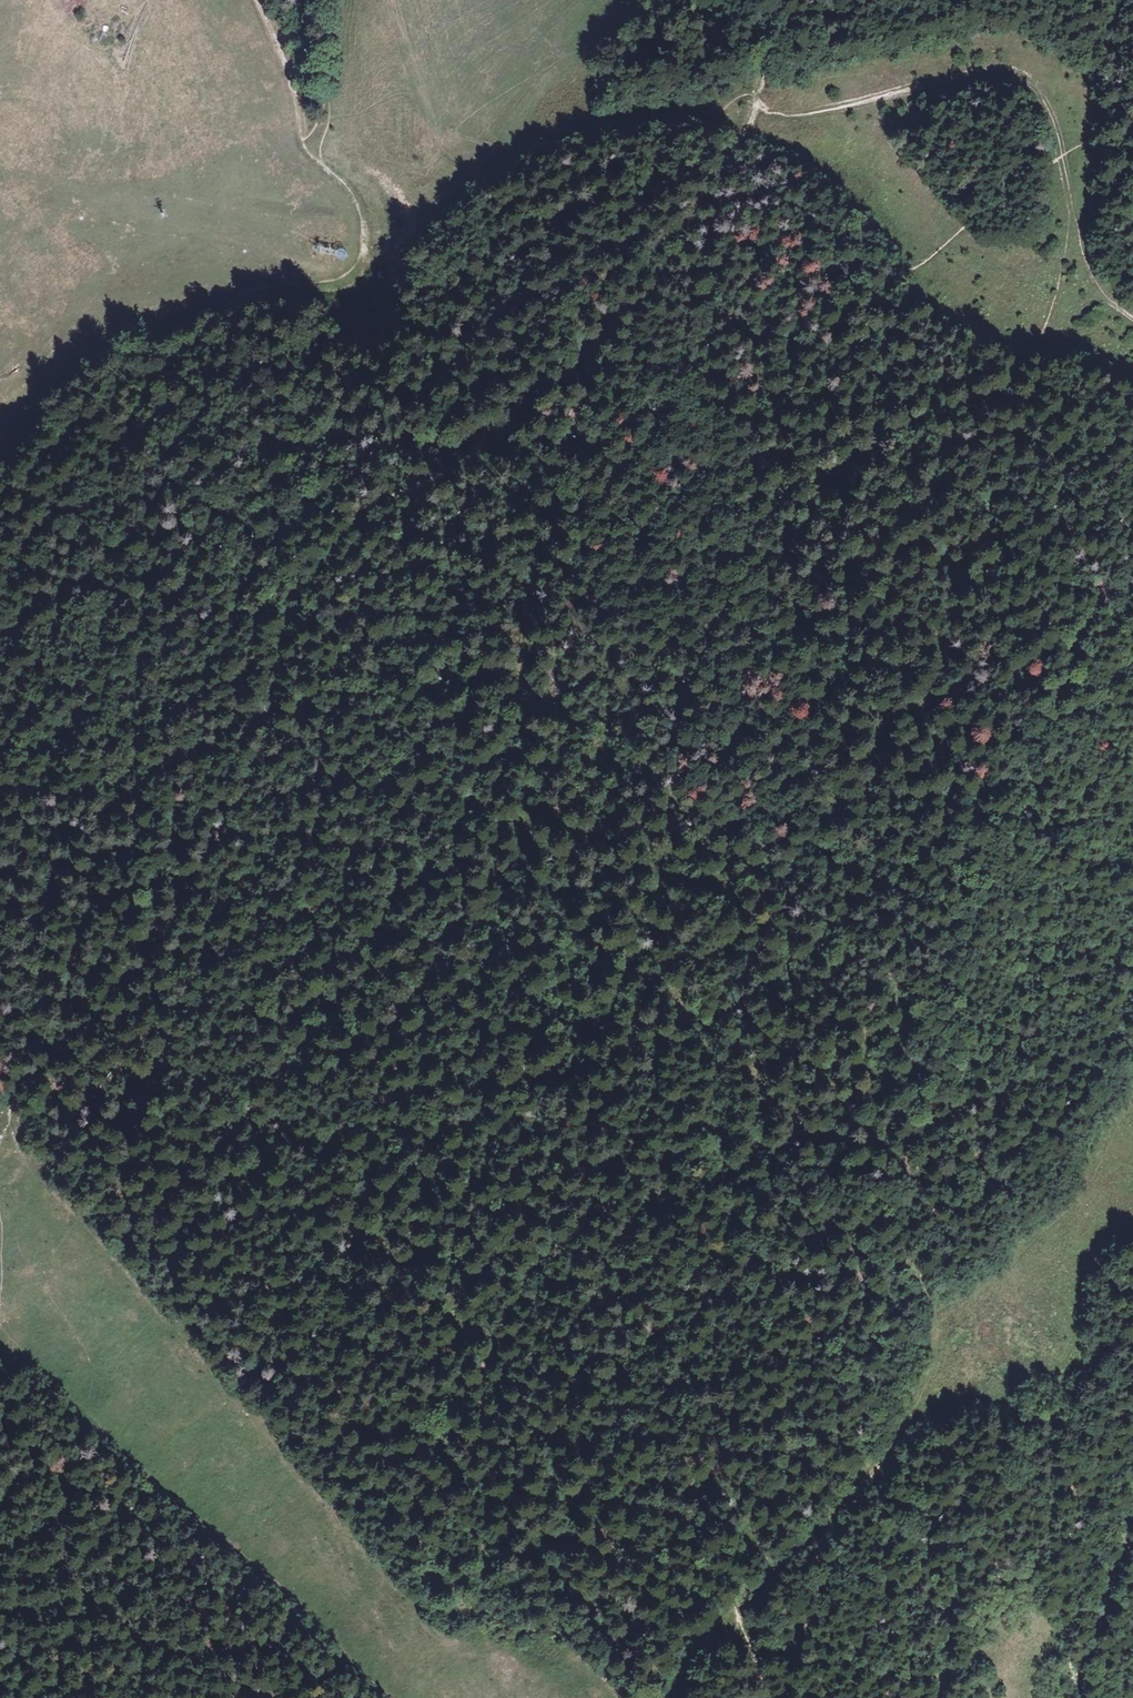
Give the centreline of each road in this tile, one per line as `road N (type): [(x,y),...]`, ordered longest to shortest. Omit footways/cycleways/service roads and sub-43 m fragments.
road 1 (track): [(478,1418),(464,1451),(492,1481),(529,1511),(678,1577),(726,1618)]
road 2 (track): [(301,139),(290,75),(258,0)]

